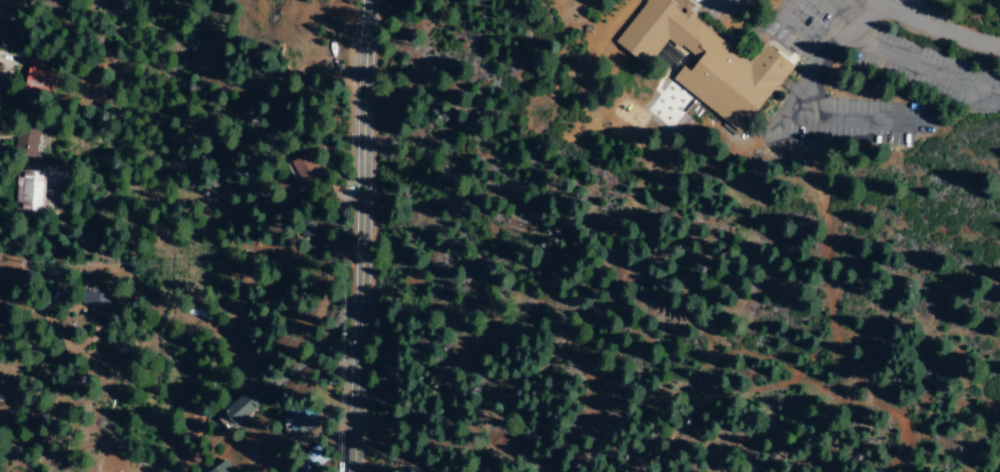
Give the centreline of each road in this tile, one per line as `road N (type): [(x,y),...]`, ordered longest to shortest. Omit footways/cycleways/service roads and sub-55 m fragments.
road 1 (residential): [(352,471),(372,0)]

